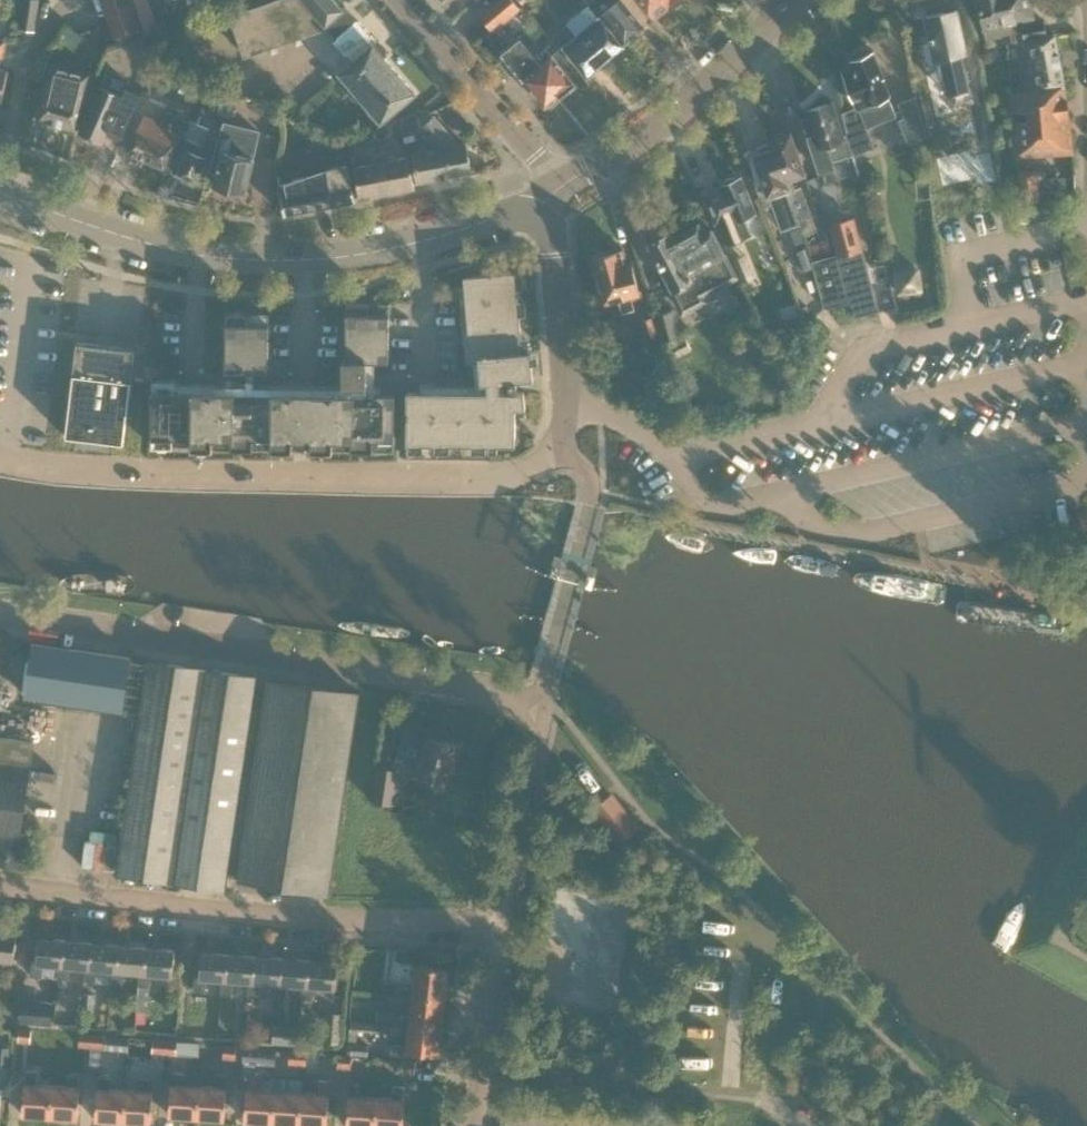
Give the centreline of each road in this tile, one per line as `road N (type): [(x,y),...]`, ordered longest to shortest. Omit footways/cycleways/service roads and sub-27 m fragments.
road 1 (residential): [(565,404),(652,432),(695,502),(726,507),(787,492),(807,521),(833,530),(920,519),(1071,483),(1086,470)]
road 2 (residential): [(0,462),(152,475),(507,477),(537,467),(558,447)]
road 3 (unclassified): [(550,201),(389,248),(237,258),(191,254),(0,191)]
road 4 (residential): [(541,706),(469,684),(0,614)]
road 5 (unclassified): [(499,921),(287,915),(0,885)]
road 6 (residential): [(550,201),(727,71),(803,0)]
road 7 (unclassified): [(541,706),(592,494),(589,471),(558,447)]
road 8 (residential): [(550,201),(536,156),(400,0)]
road 9 (unclassified): [(499,921),(541,706)]
road 10 (unclassified): [(473,1125),(499,921)]
road 11 (unclassified): [(565,404),(550,201)]

